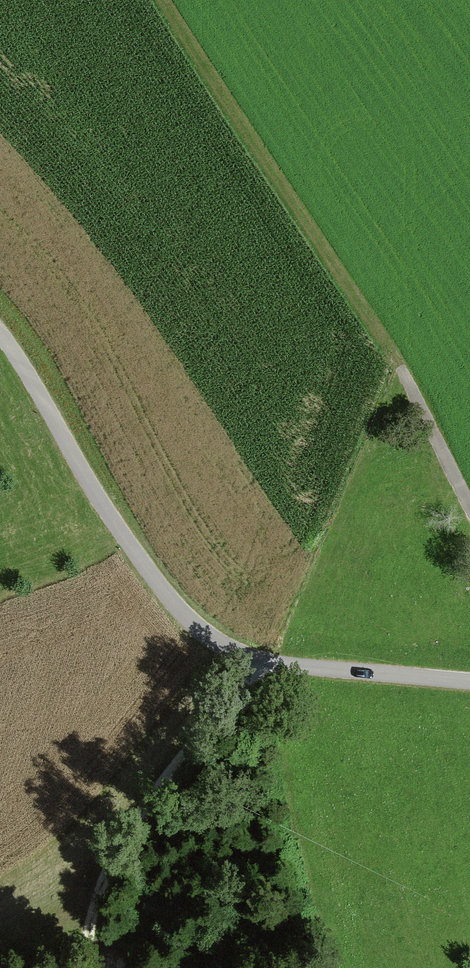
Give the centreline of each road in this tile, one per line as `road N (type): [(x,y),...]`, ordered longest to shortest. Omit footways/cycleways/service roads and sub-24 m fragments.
road 1 (unclassified): [(469,682),(281,664),(206,634),(134,552),(0,334)]
road 2 (track): [(163,0),(399,371),(469,511)]
road 3 (track): [(237,652),(157,770),(91,967)]

